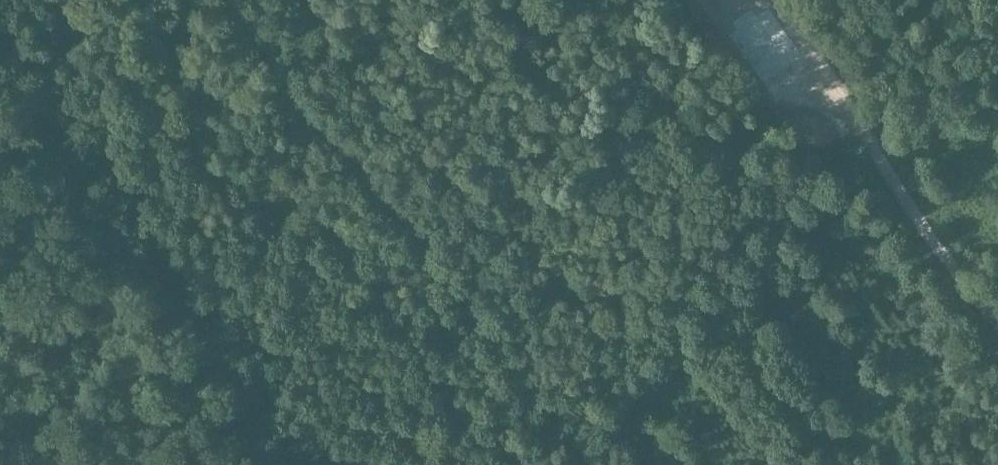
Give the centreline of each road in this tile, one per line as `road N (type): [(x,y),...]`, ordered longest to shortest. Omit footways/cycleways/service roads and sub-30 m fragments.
road 1 (track): [(997,324),(912,213),(774,0)]
road 2 (track): [(0,81),(112,0)]

